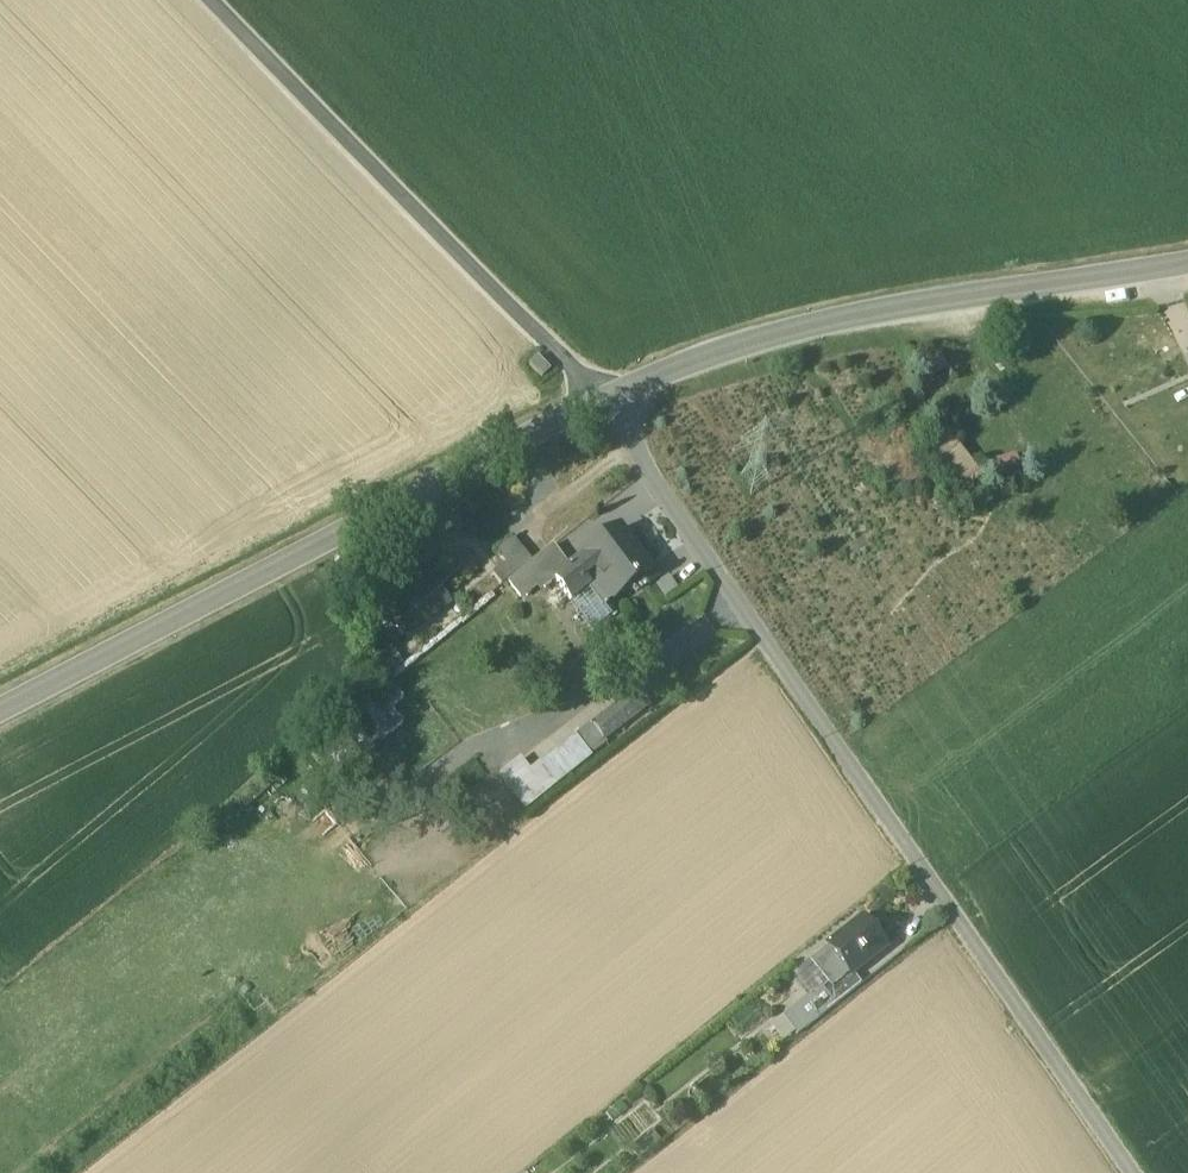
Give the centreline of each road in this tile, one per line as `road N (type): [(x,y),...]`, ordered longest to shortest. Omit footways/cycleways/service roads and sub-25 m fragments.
road 1 (unclassified): [(601,400),(1133,1172)]
road 2 (secondary): [(601,400),(0,710)]
road 3 (secondary): [(1187,265),(798,329),(601,400)]
road 4 (track): [(207,0),(601,400)]

